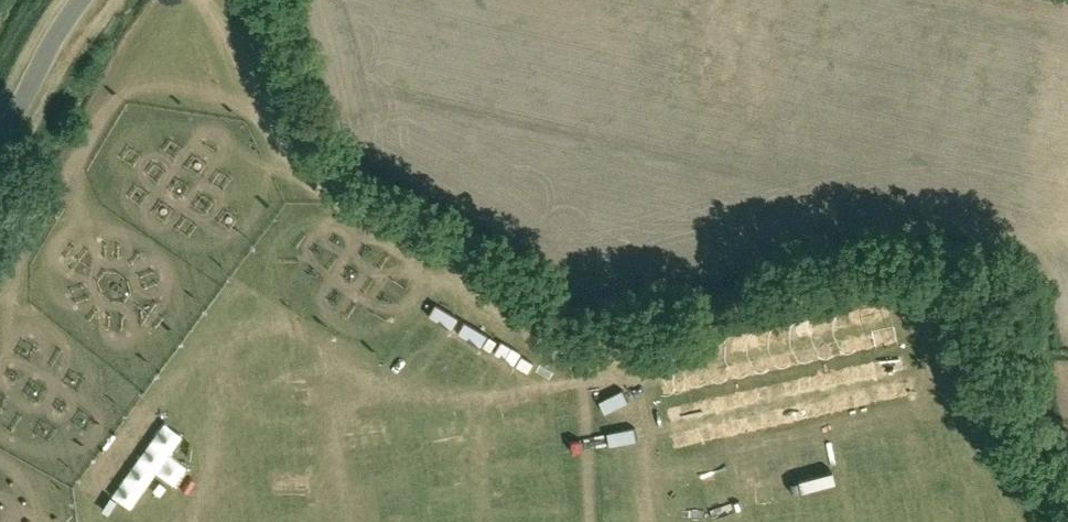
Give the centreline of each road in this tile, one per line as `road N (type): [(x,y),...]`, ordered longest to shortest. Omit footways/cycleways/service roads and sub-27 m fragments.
road 1 (unclassified): [(83,0),(0,139)]

